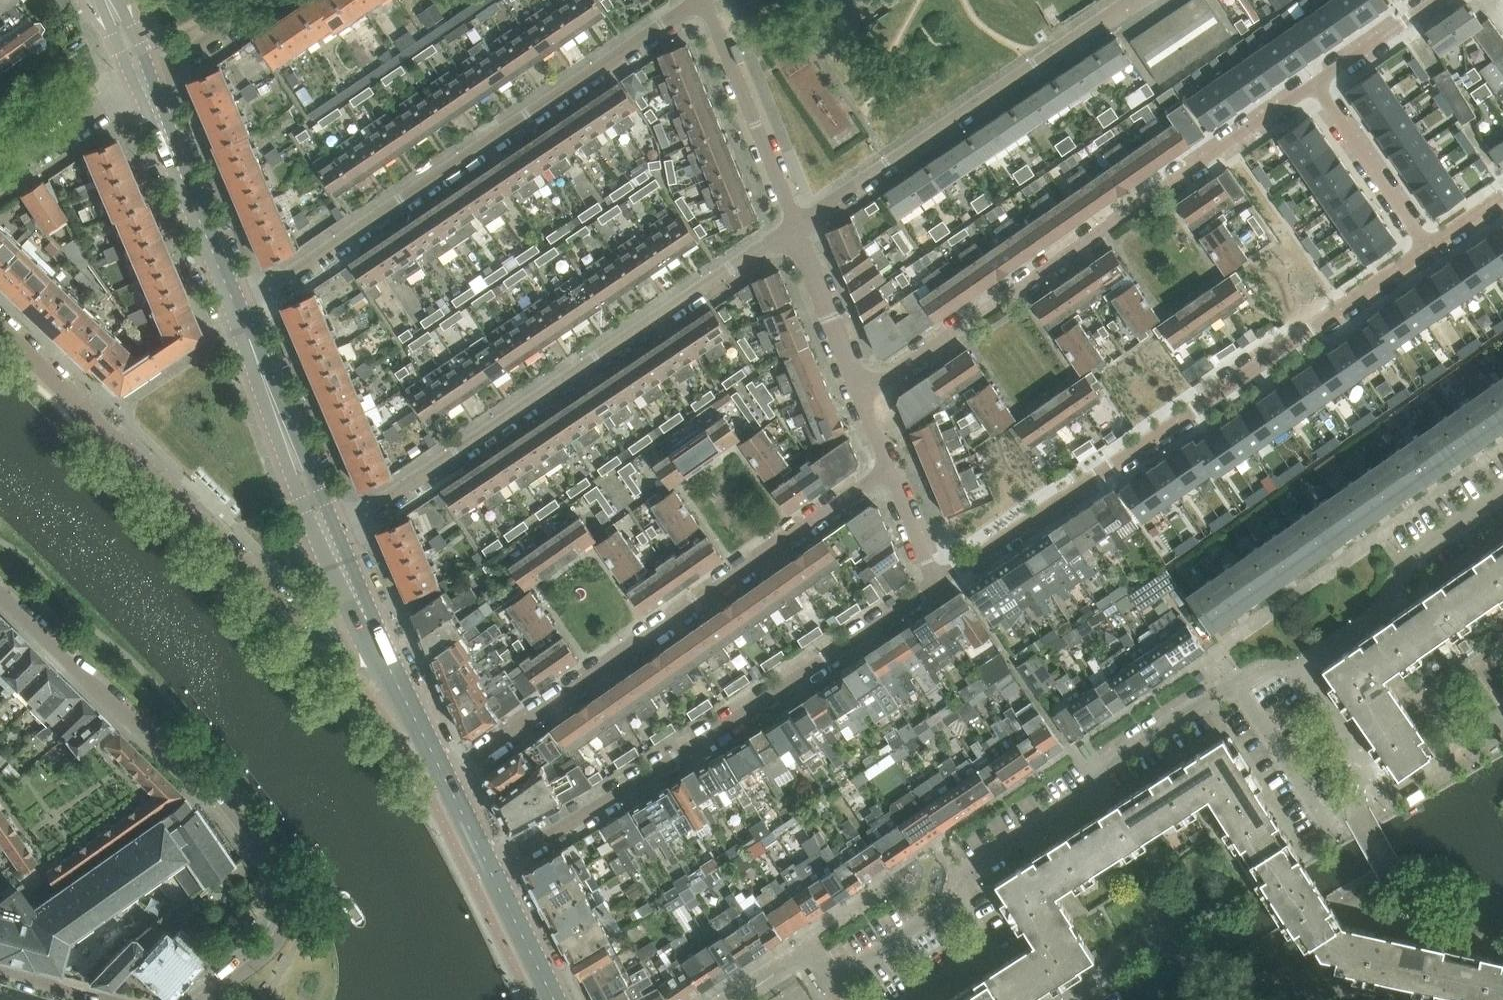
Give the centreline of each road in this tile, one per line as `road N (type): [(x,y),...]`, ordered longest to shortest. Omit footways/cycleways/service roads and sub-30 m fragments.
road 1 (residential): [(781,965),(809,947),(831,979),(957,901),(960,877),(1078,803),(1109,762),(1261,665),(1292,667),(1383,605),(1405,559),(1502,492)]
road 2 (residential): [(936,583),(1429,248)]
road 3 (residential): [(238,315),(703,0)]
road 4 (residential): [(327,534),(797,227)]
road 5 (residential): [(196,999),(257,962),(277,939),(282,888),(271,865),(209,788),(0,597)]
road 6 (residential): [(862,395),(1316,83)]
road 7 (residential): [(443,778),(891,468)]
road 8 (residential): [(486,870),(647,776),(936,583)]
road 9 (residential): [(0,327),(300,623),(314,626),(360,607)]
road 10 (residential): [(797,227),(1132,0)]
road 11 (secondary): [(238,315),(145,81)]
road 12 (residential): [(797,227),(703,0)]
road 13 (secondary): [(327,534),(238,315)]
road 14 (residential): [(1429,248),(1316,83)]
road 15 (secondary): [(443,778),(360,607)]
road 16 (residential): [(862,395),(797,227)]
road 17 (residential): [(0,177),(145,81)]
road 18 (secondary): [(554,999),(486,870)]
road 19 (residential): [(145,81),(265,0)]
road 20 (residential): [(1316,83),(1434,0)]
road 21 (residential): [(936,583),(891,468)]

